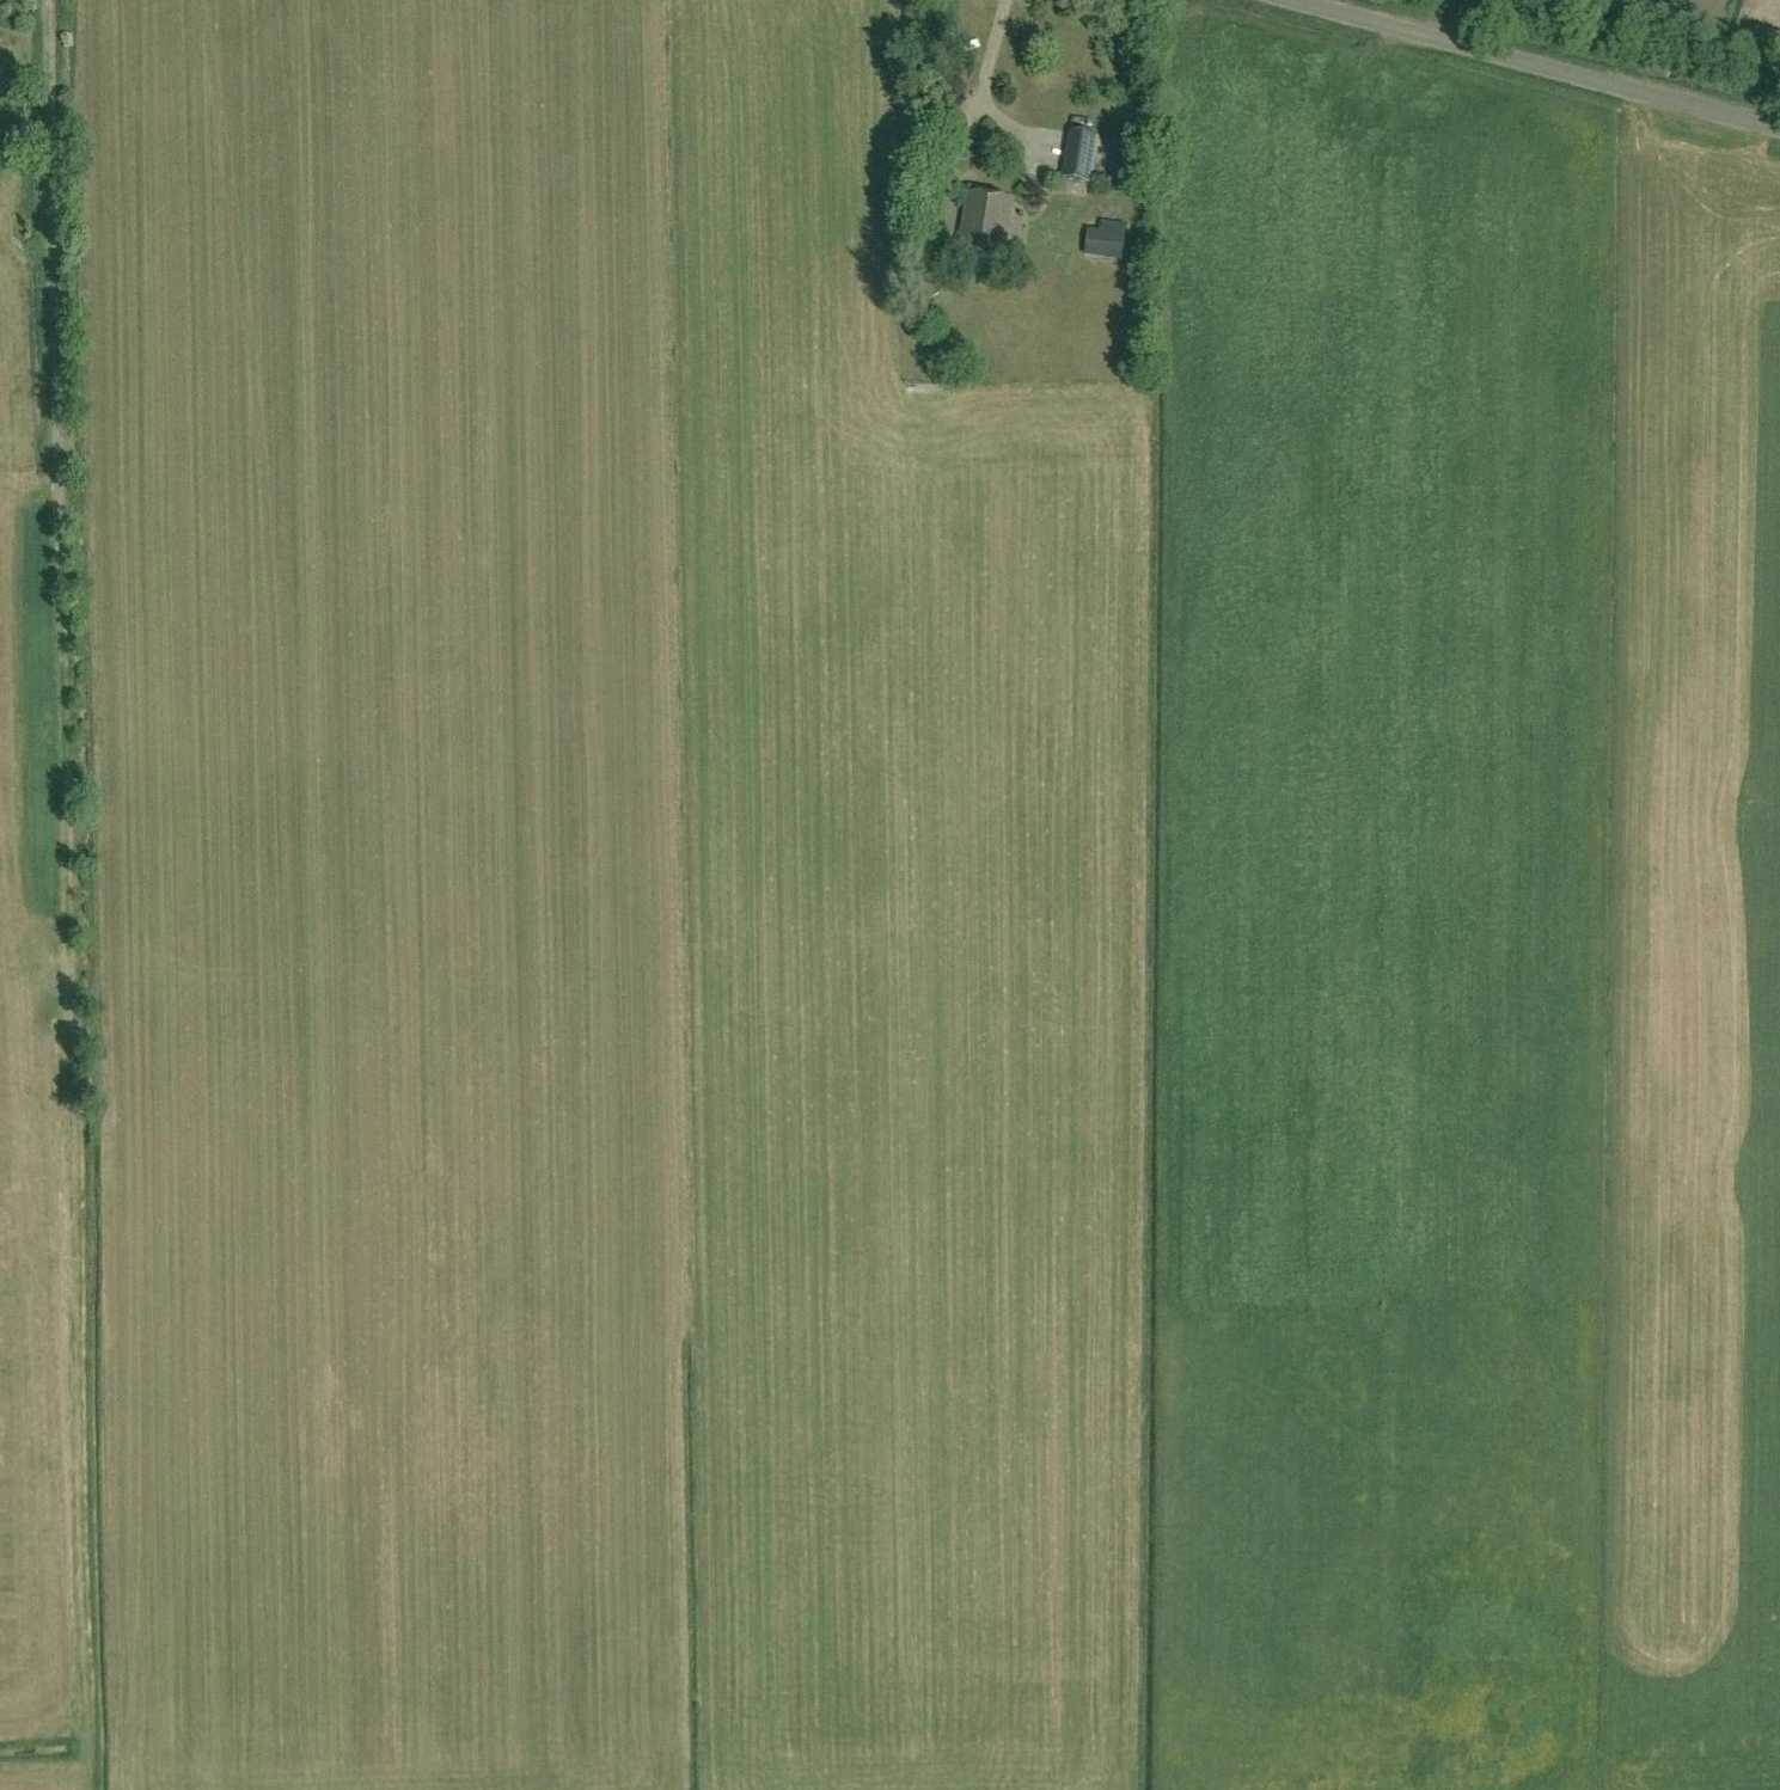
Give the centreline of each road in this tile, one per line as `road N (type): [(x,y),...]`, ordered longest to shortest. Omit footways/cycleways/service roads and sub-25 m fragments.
road 1 (unclassified): [(1779,131),(1287,0)]

